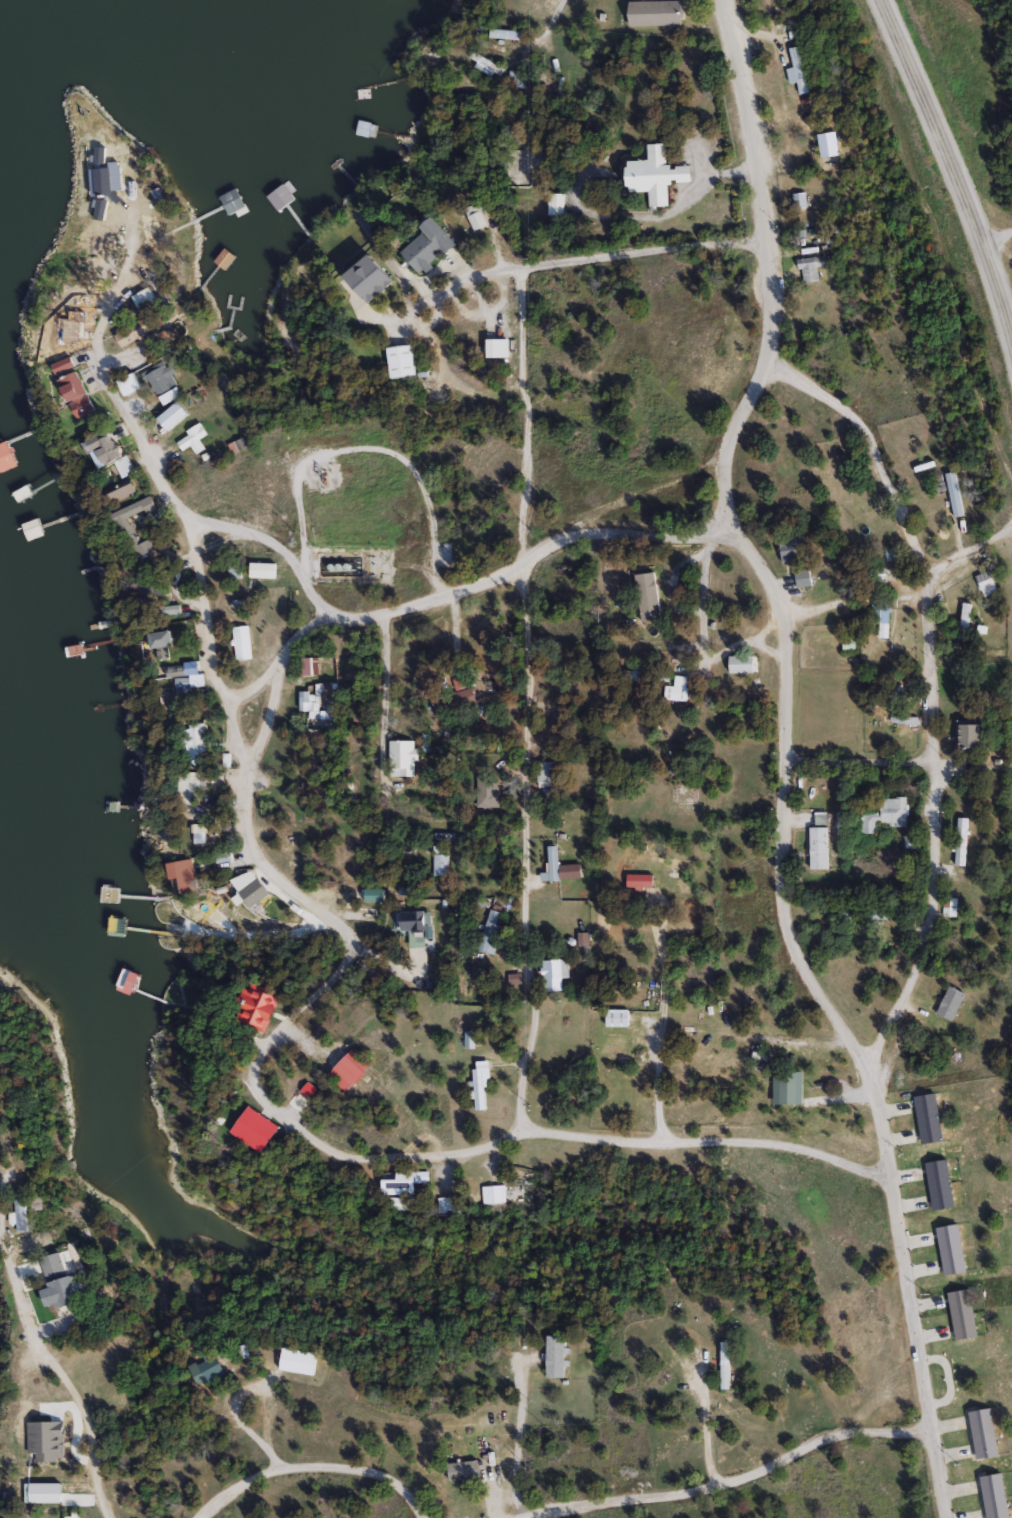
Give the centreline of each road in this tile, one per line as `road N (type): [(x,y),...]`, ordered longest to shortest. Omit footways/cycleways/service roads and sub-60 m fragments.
road 1 (residential): [(941,1517),(888,1182),(831,1015),(776,908),(786,723),(779,599),(735,535),(723,471),(739,412),(770,363),(765,245),(736,36),(722,0)]
road 2 (residential): [(245,827),(301,892),(353,935),(336,969),(250,1061),(254,1094),(320,1148),(395,1157),(489,1149),(522,1128),(660,1137),(883,1168)]
road 3 (residential): [(883,1168),(887,1026),(929,929),(915,531),(885,483),(871,438),(770,363)]
road 4 (residential): [(522,1128),(529,1020),(516,273)]
road 5 (residential): [(245,827),(271,687),(319,614),(375,614),(525,563),(562,538),(735,535)]
road 6 (residential): [(245,827),(189,526),(94,365),(125,239)]
road 7 (residential): [(509,1517),(714,1481),(767,1466),(837,1431),(924,1429)]
road 8 (residential): [(106,1517),(52,1411),(11,1133)]
road 9 (residential): [(765,245),(627,254),(474,281),(439,295),(406,325)]
road 10 (secondary): [(880,0),(975,226),(1011,344)]
road 11 (residential): [(190,1517),(272,1467),(338,1466),(388,1478),(431,1517)]
road 12 (residential): [(375,614),(375,719),(395,823)]
road 13 (residential): [(660,1137),(664,963)]
road 14 (residential): [(524,1515),(517,1358)]

